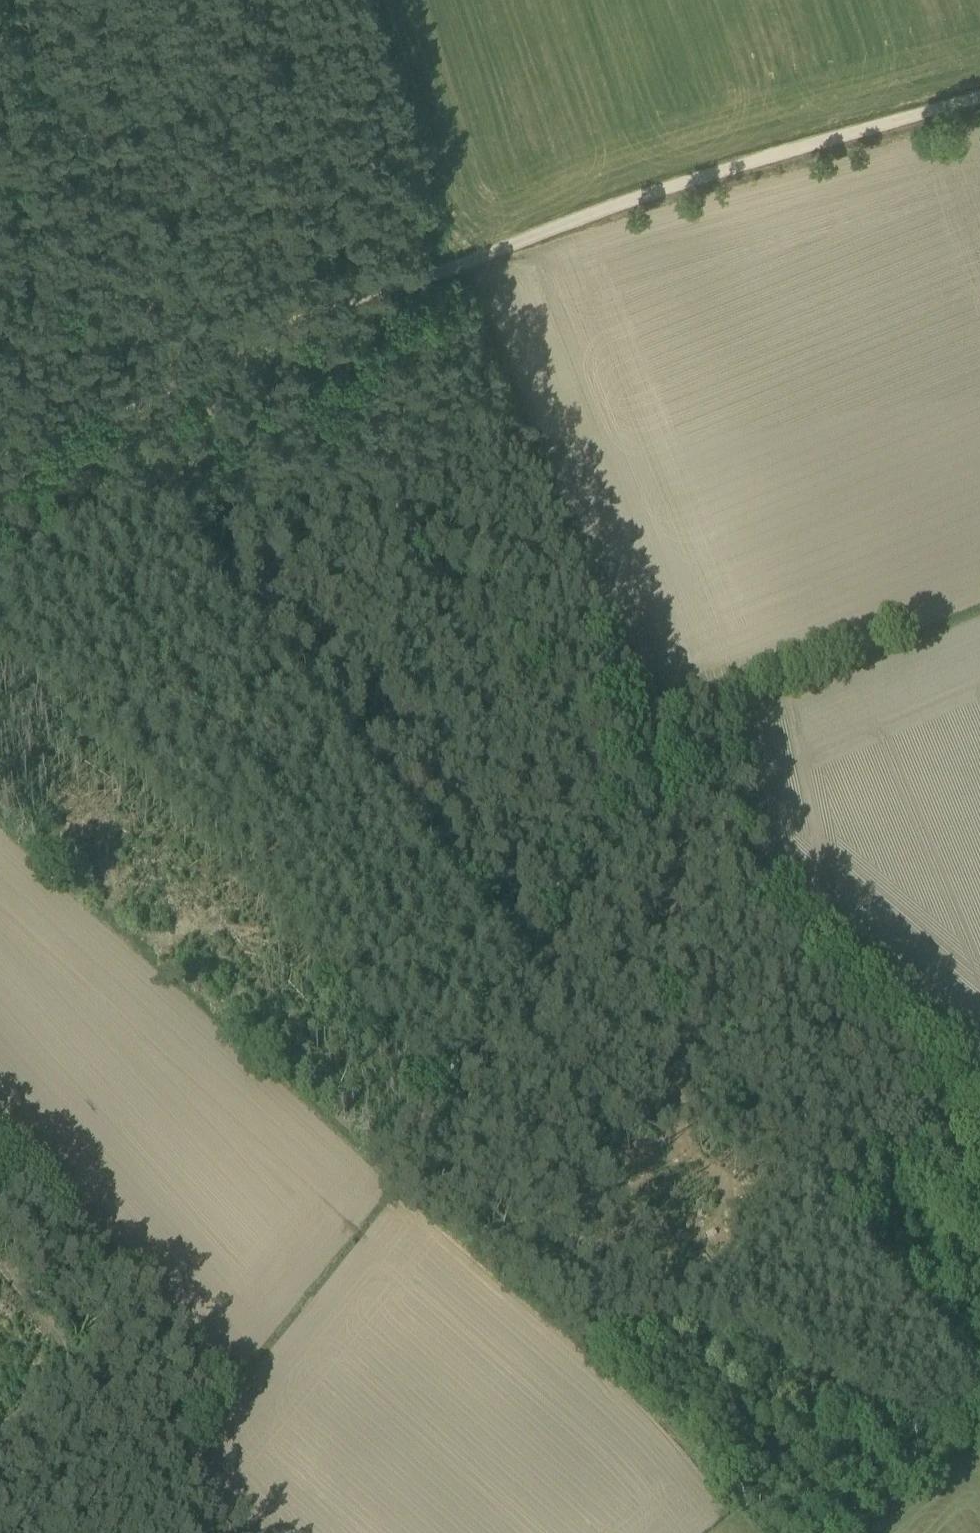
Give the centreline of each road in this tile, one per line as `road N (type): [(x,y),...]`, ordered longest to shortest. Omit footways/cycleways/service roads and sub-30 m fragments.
road 1 (track): [(979,96),(409,280),(133,400),(0,487)]
road 2 (track): [(0,1271),(79,1370),(0,1427)]

